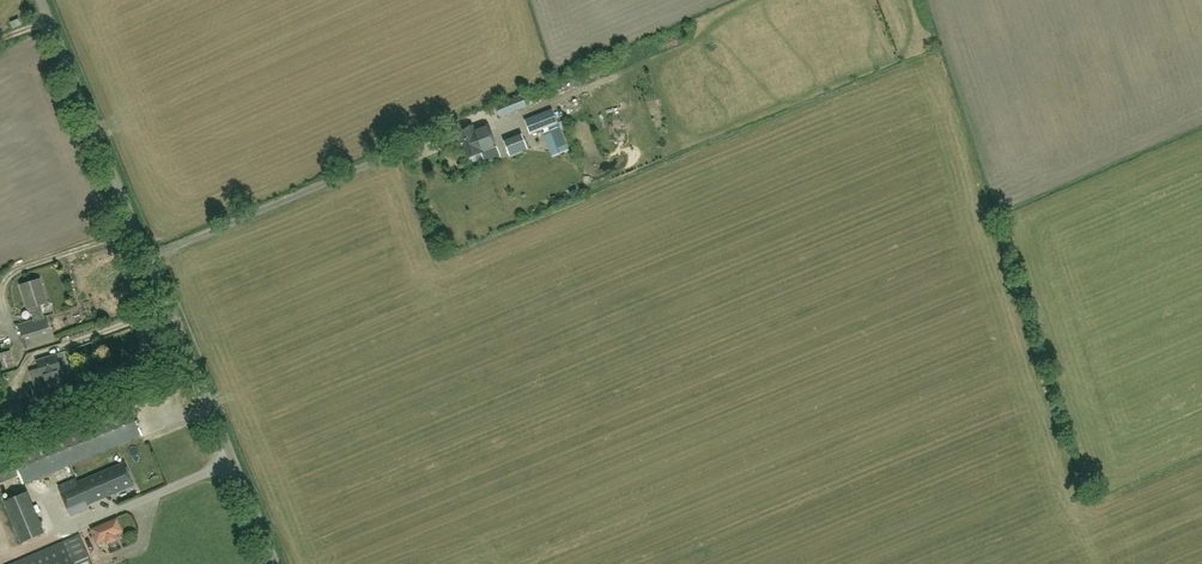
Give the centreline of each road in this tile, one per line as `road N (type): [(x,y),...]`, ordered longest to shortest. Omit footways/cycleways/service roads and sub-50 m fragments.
road 1 (unclassified): [(276,563),(41,0)]

